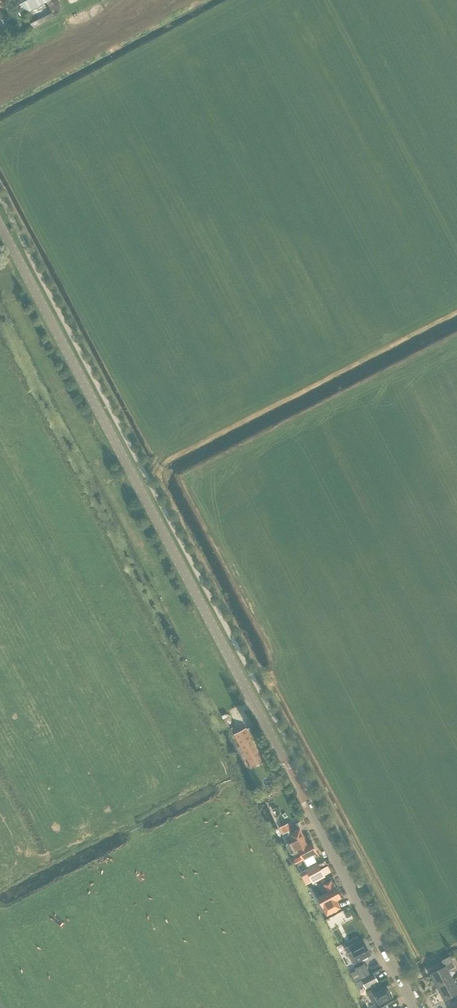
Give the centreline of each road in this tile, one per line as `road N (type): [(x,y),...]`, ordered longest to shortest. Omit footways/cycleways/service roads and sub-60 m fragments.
road 1 (tertiary): [(415,1007),(0,224)]

